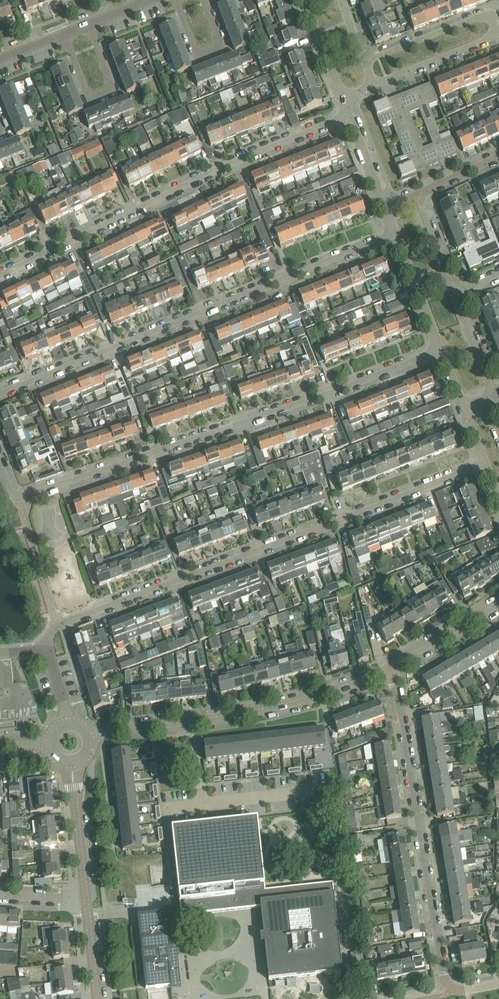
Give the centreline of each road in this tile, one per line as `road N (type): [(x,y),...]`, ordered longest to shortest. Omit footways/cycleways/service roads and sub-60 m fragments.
road 1 (residential): [(440,349),(27,495),(13,494),(0,462)]
road 2 (residential): [(48,648),(56,626),(485,464)]
road 3 (residential): [(395,234),(0,393)]
road 4 (residential): [(0,276),(349,116)]
road 5 (residential): [(390,668),(445,978),(460,991),(498,983)]
road 6 (unclassified): [(390,668),(270,709),(88,735)]
road 7 (residential): [(373,83),(486,40),(497,26),(481,16),(366,61)]
road 8 (residential): [(89,26),(110,78),(102,95),(85,88),(64,35)]
road 9 (unclassified): [(86,899),(72,762)]
road 10 (unclassified): [(498,604),(390,668)]
road 11 (residential): [(205,0),(219,43),(207,54),(194,45),(177,0)]
road 12 (residential): [(440,349),(395,234)]

